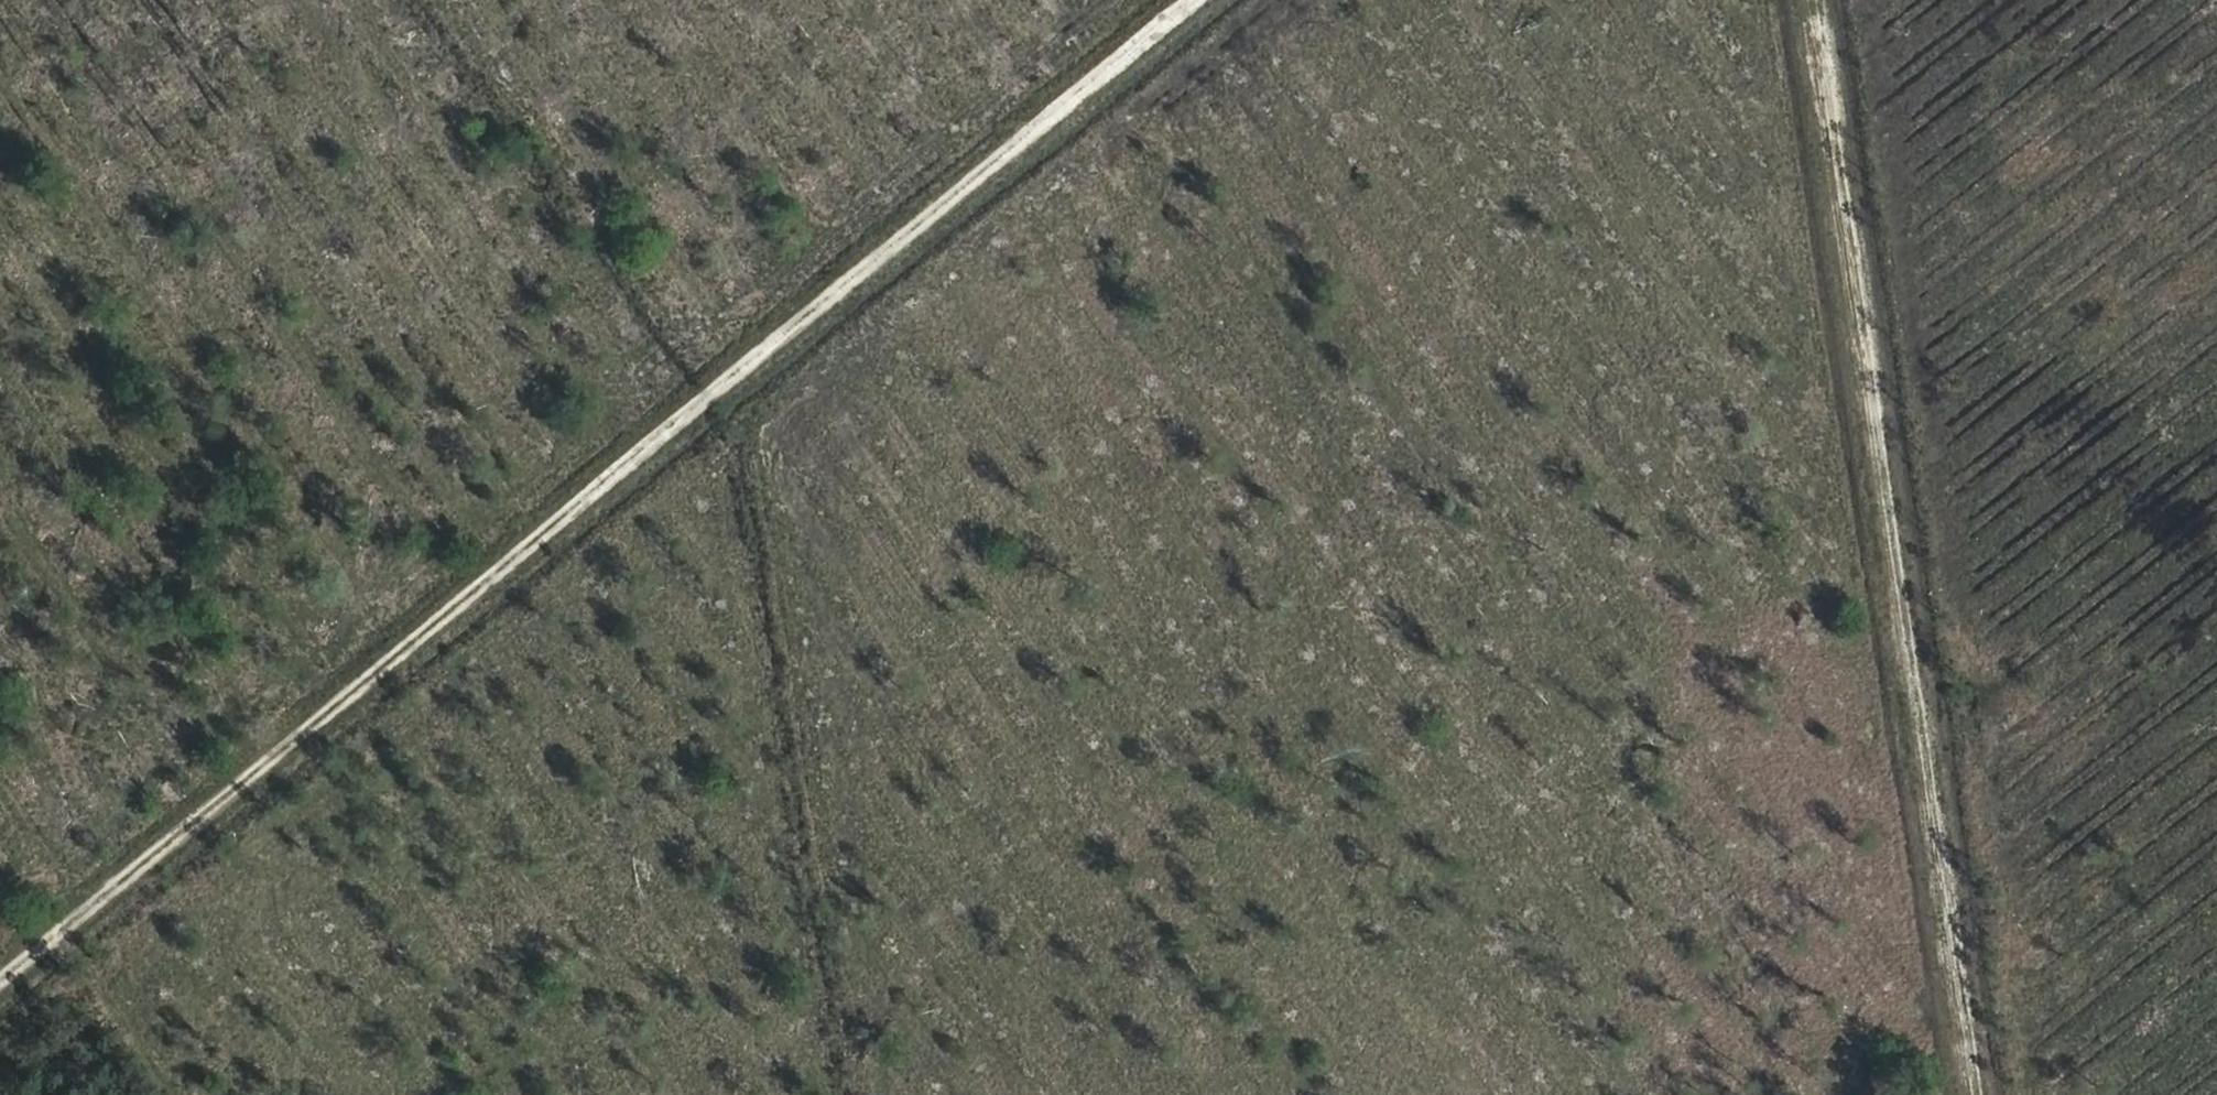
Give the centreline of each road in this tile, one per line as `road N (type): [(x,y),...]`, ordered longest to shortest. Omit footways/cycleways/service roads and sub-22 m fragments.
road 1 (track): [(0,944),(1159,0)]
road 2 (track): [(1790,0),(1976,1094)]

